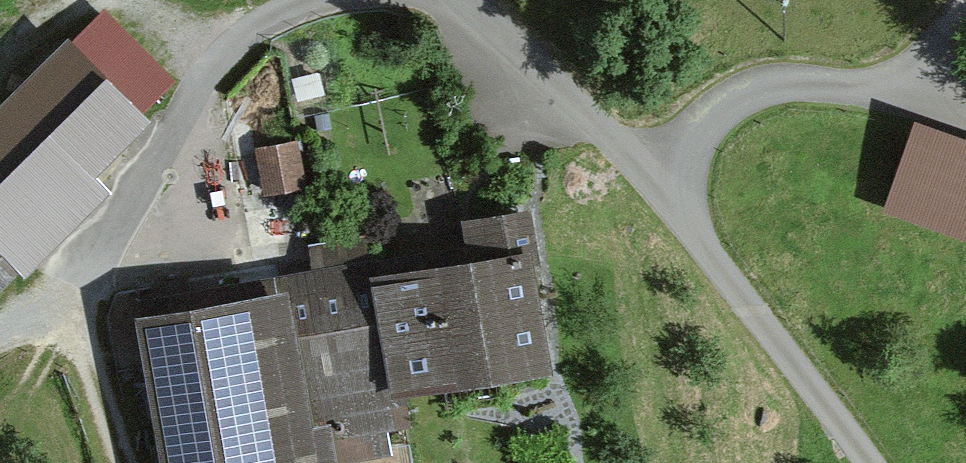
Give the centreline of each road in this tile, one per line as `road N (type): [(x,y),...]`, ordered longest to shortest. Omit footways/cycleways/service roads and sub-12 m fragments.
road 1 (track): [(314,0),(235,44),(90,289)]
road 2 (track): [(965,130),(813,94),(754,105),(708,135),(667,194)]
road 3 (track): [(868,462),(667,194)]
road 4 (track): [(667,194),(458,0)]
road 5 (track): [(90,289),(91,354),(129,462)]

